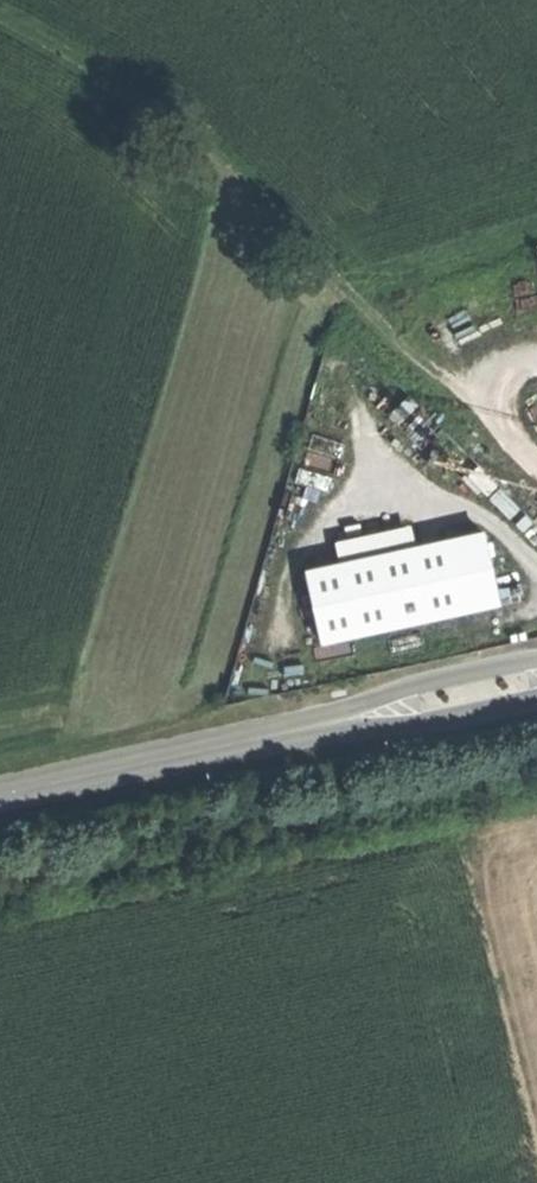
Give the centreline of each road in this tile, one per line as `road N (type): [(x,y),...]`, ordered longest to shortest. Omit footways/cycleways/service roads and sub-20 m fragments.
road 1 (track): [(536,487),(200,141),(0,23)]
road 2 (tertiary): [(272,739),(0,798)]
road 3 (tertiary): [(536,662),(417,687),(272,739)]
road 4 (tertiary): [(272,739),(423,729),(536,704)]

